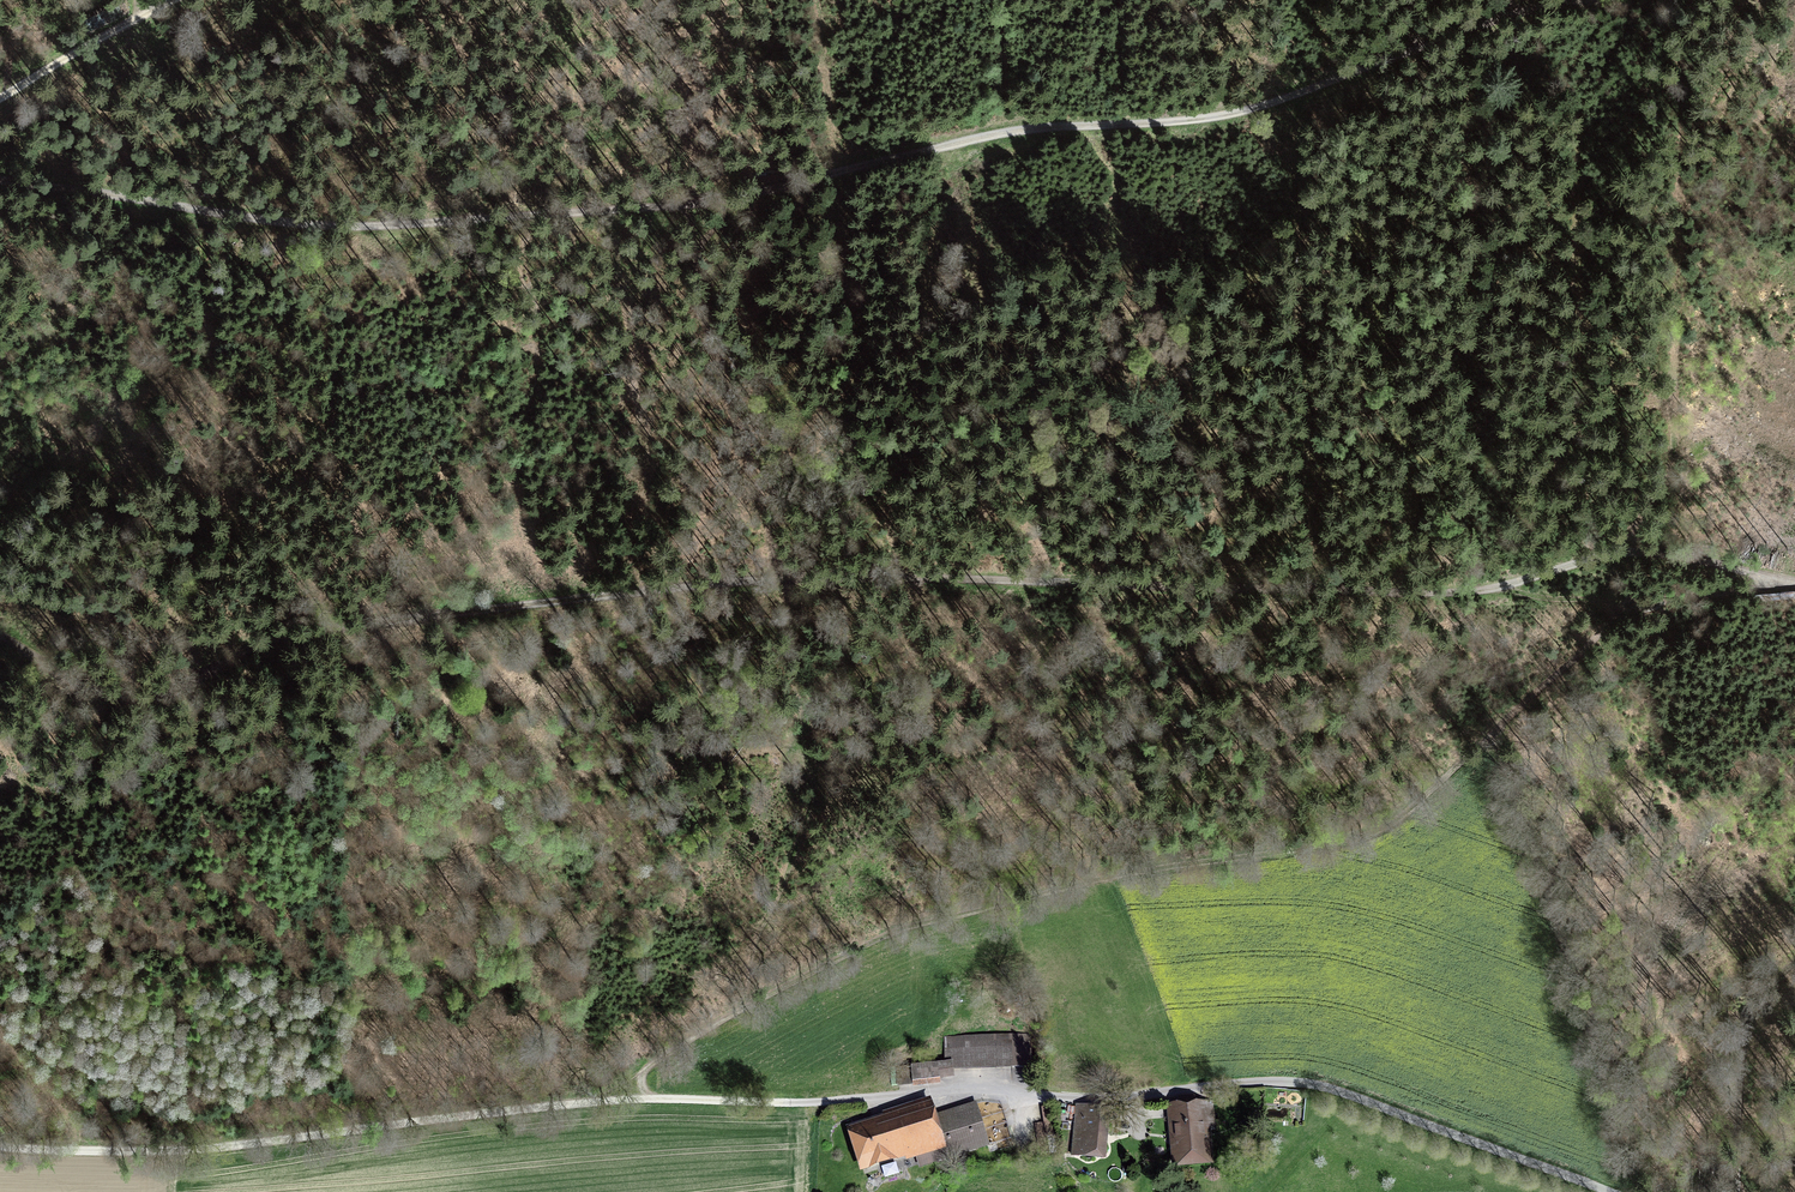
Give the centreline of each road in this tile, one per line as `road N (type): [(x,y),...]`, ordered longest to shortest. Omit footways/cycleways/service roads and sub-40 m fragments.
road 1 (track): [(0,637),(93,692),(130,696),(298,635),(781,579),(1441,593),(1502,590),(1635,552),(1794,586)]
road 2 (track): [(0,181),(318,227),(782,179),(1017,134),(1291,108),(1558,0)]
road 3 (track): [(599,1102),(794,1104),(994,1094),(1123,1099),(1296,1085),(1602,1191)]
road 4 (track): [(0,1145),(160,1150),(599,1102)]
road 5 (track): [(0,96),(152,0)]

